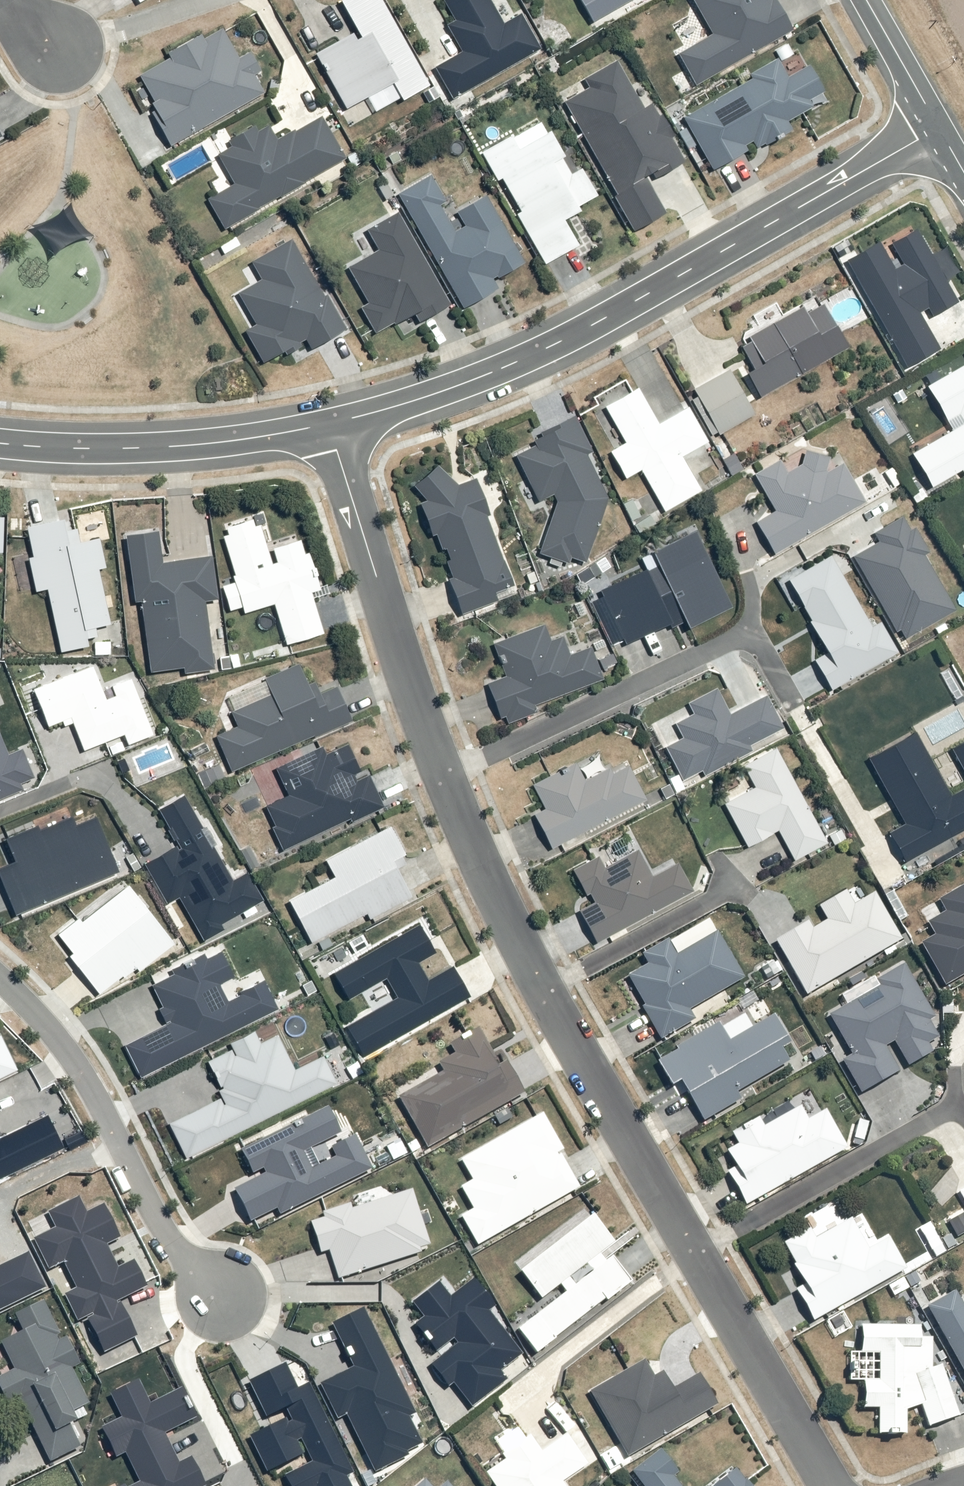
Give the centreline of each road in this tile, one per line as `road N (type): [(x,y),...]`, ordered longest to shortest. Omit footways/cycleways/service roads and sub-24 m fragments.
road 1 (residential): [(328,424),(409,686),(500,908),(830,1485)]
road 2 (residential): [(938,126),(558,342),(475,380),(328,424)]
road 3 (residential): [(225,1306),(182,1256),(63,1045),(0,976)]
road 4 (residential): [(328,424),(162,448),(0,443)]
road 5 (residential): [(938,126),(866,0)]

